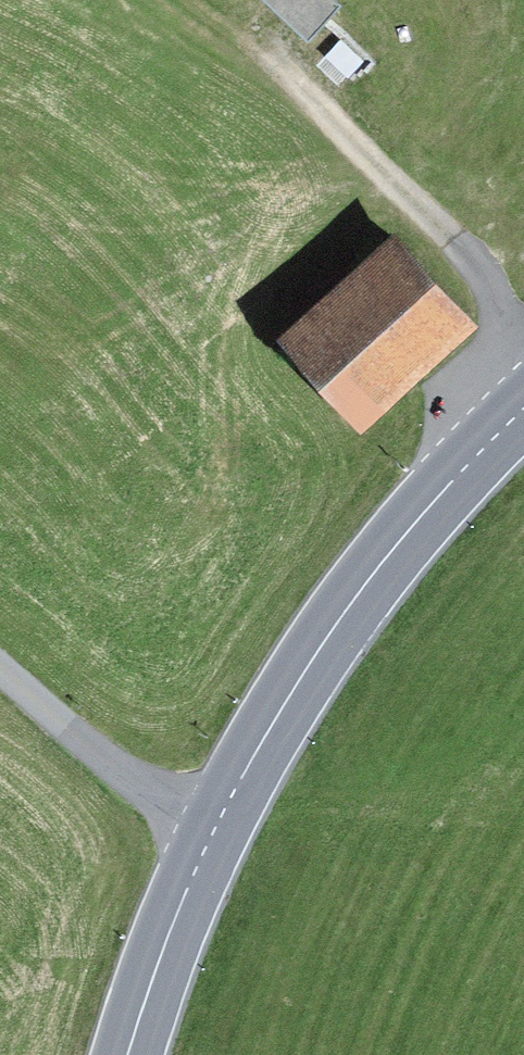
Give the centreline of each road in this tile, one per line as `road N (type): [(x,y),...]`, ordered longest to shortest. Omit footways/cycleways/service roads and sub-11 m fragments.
road 1 (secondary): [(523,411),(384,561),(268,736),(214,839)]
road 2 (track): [(271,24),(271,41),(287,63),(523,332)]
road 3 (unclassified): [(0,669),(214,839)]
road 4 (secondary): [(214,839),(128,1054)]

